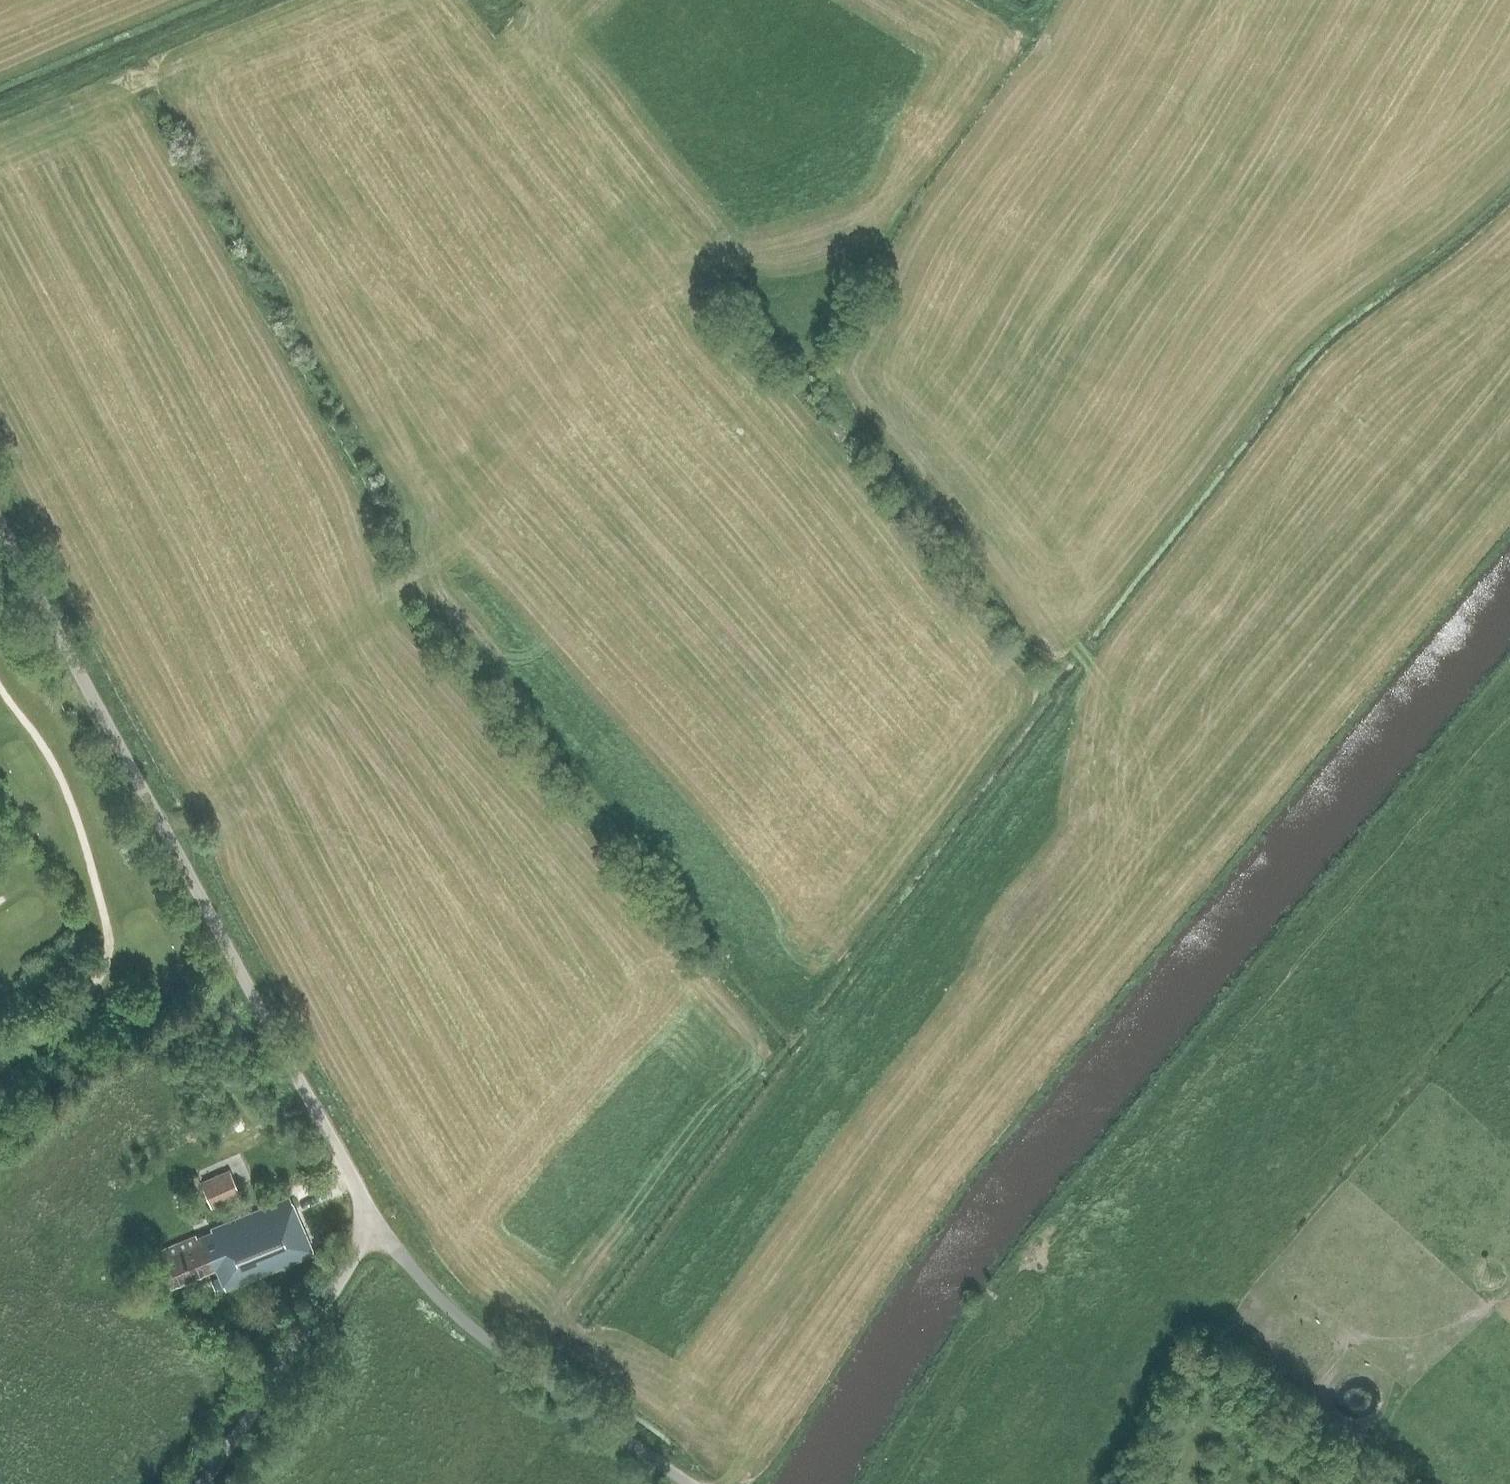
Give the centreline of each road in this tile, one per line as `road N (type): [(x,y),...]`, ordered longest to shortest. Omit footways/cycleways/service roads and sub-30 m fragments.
road 1 (unclassified): [(370,1216),(0,524)]
road 2 (unclassified): [(688,1483),(464,1325),(424,1290),(370,1216)]
road 3 (unclassified): [(200,1483),(333,1292),(370,1216)]

